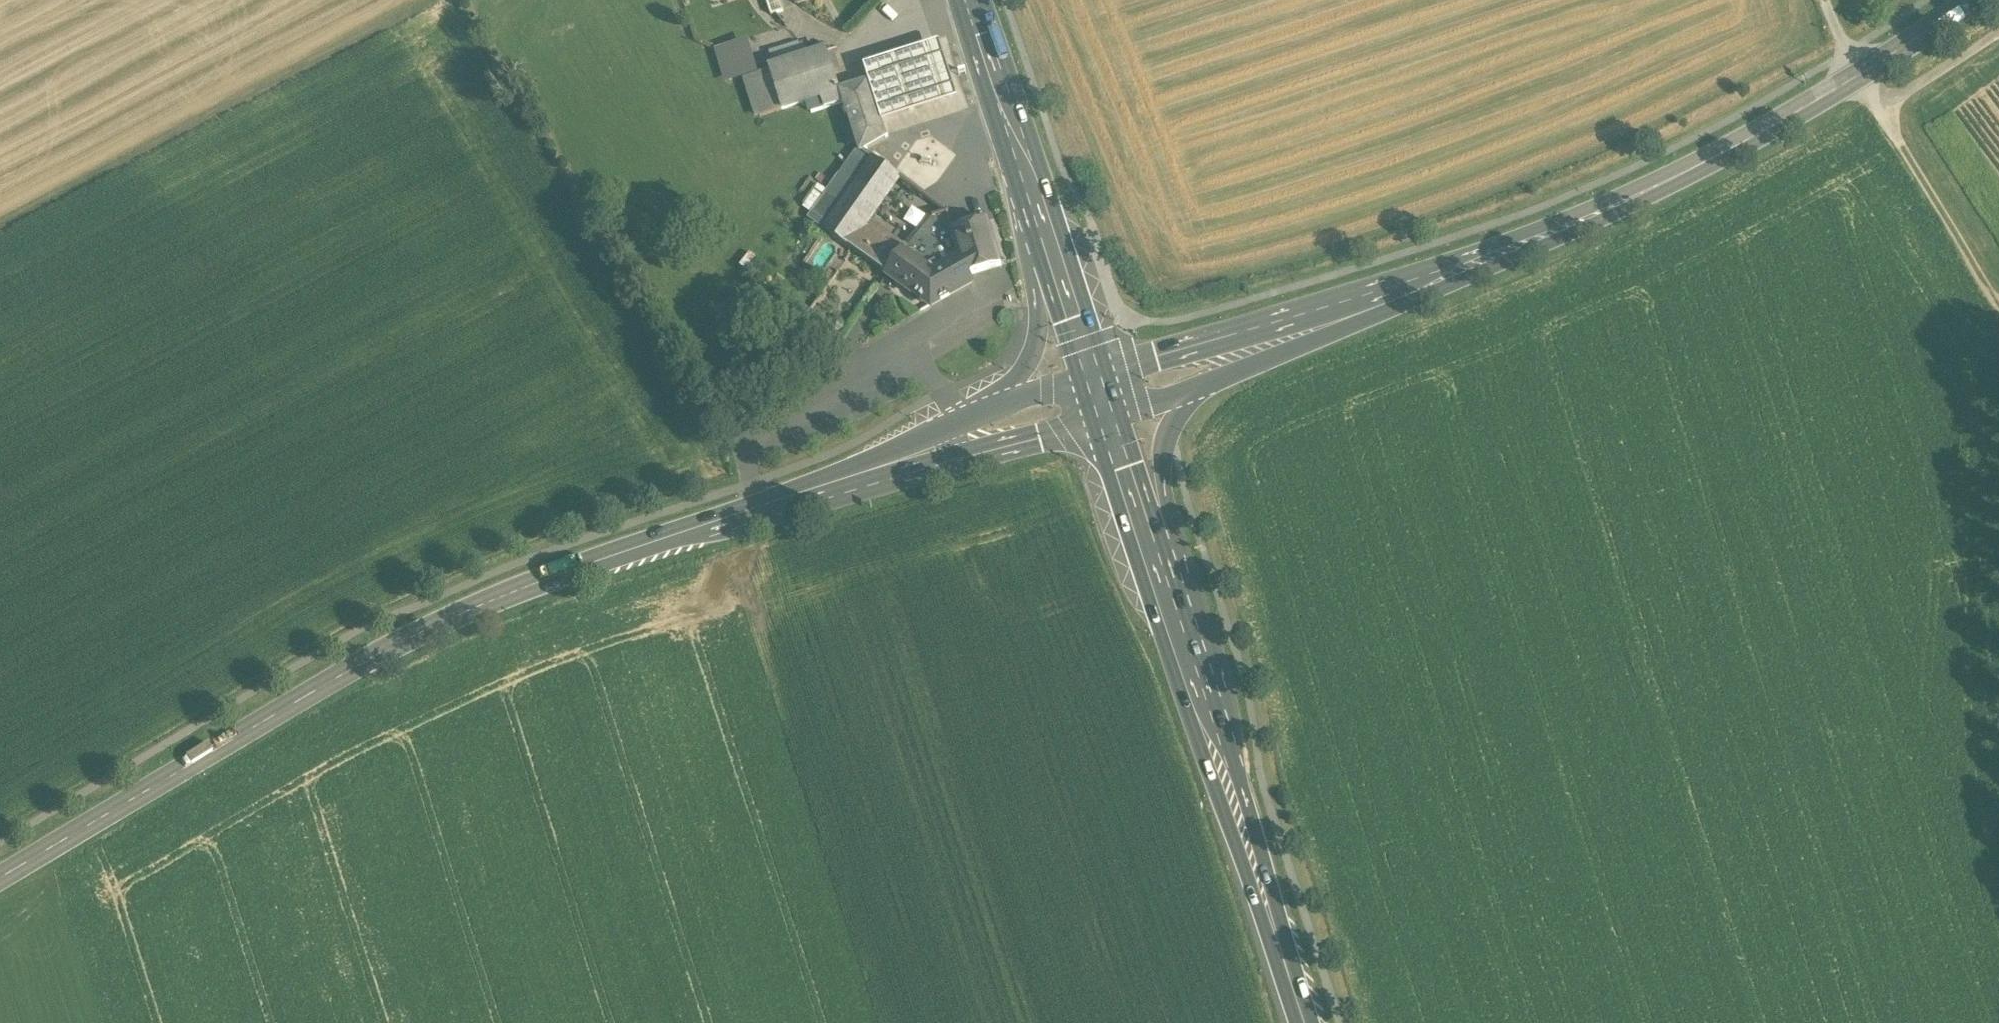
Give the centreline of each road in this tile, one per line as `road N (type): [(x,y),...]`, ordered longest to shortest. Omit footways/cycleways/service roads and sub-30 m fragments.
road 1 (tertiary): [(977,434),(464,613),(389,649),(0,879)]
road 2 (secondary): [(1964,0),(1861,74),(1694,164),(1338,324),(1263,348)]
road 3 (track): [(0,224),(436,0)]
road 4 (primary): [(1223,756),(1164,488),(1165,445),(1196,394),(1263,348)]
road 5 (primary): [(1223,756),(1106,395)]
road 6 (track): [(1998,304),(1847,54),(1825,0)]
road 7 (primary): [(1308,1022),(1223,756)]
road 8 (primary): [(1029,178),(1037,308),(1029,358),(977,434)]
road 9 (primary): [(1106,395),(1029,178)]
road 10 (primary): [(1029,178),(970,0)]
road 11 (secondary): [(1263,348),(1106,395)]
road 12 (track): [(1882,106),(1998,34)]
road 13 (tertiary): [(1106,395),(977,434)]

